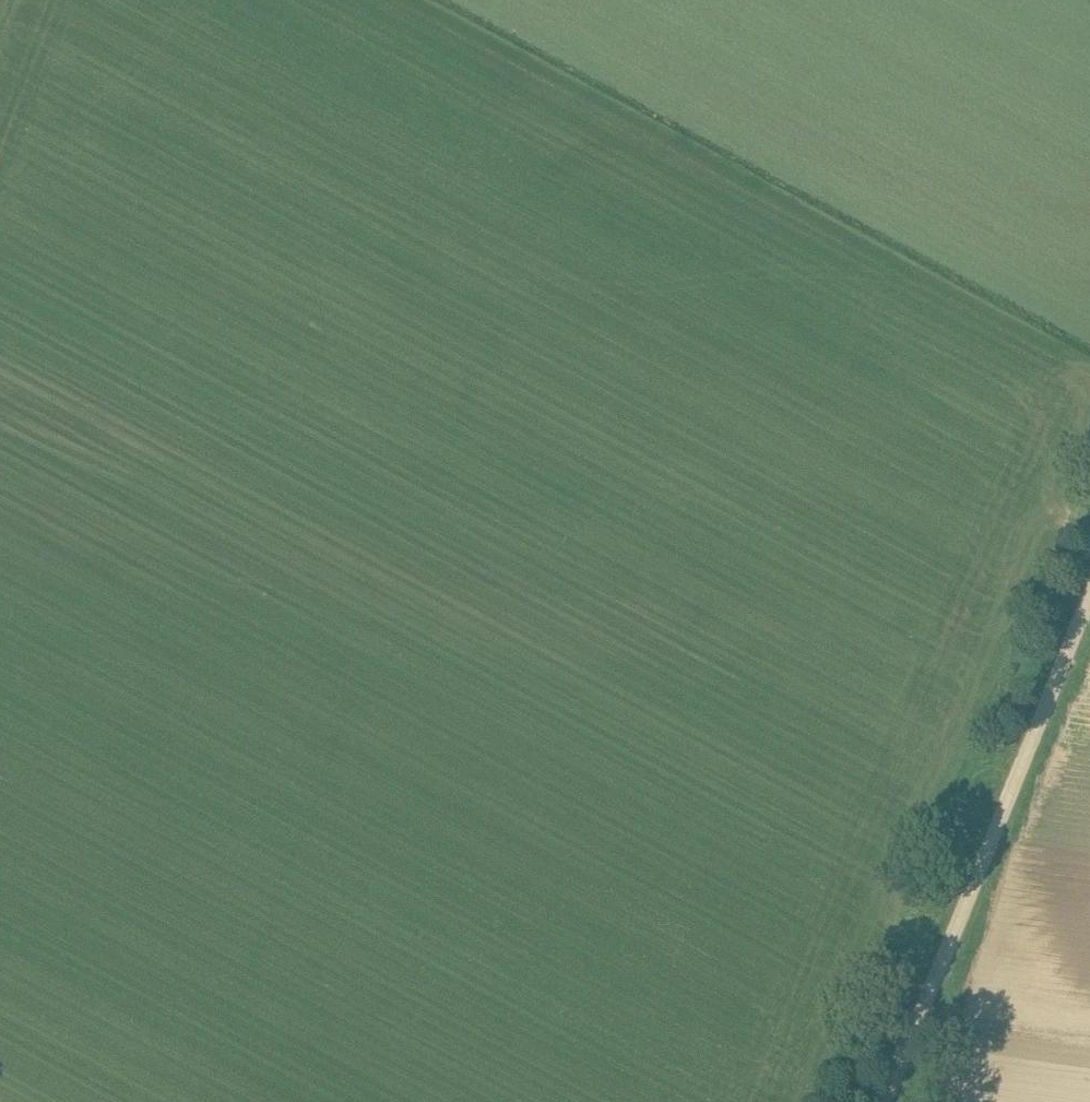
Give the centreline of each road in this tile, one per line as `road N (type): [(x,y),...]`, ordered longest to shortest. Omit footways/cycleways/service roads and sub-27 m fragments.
road 1 (unclassified): [(1089,604),(882,1101)]

